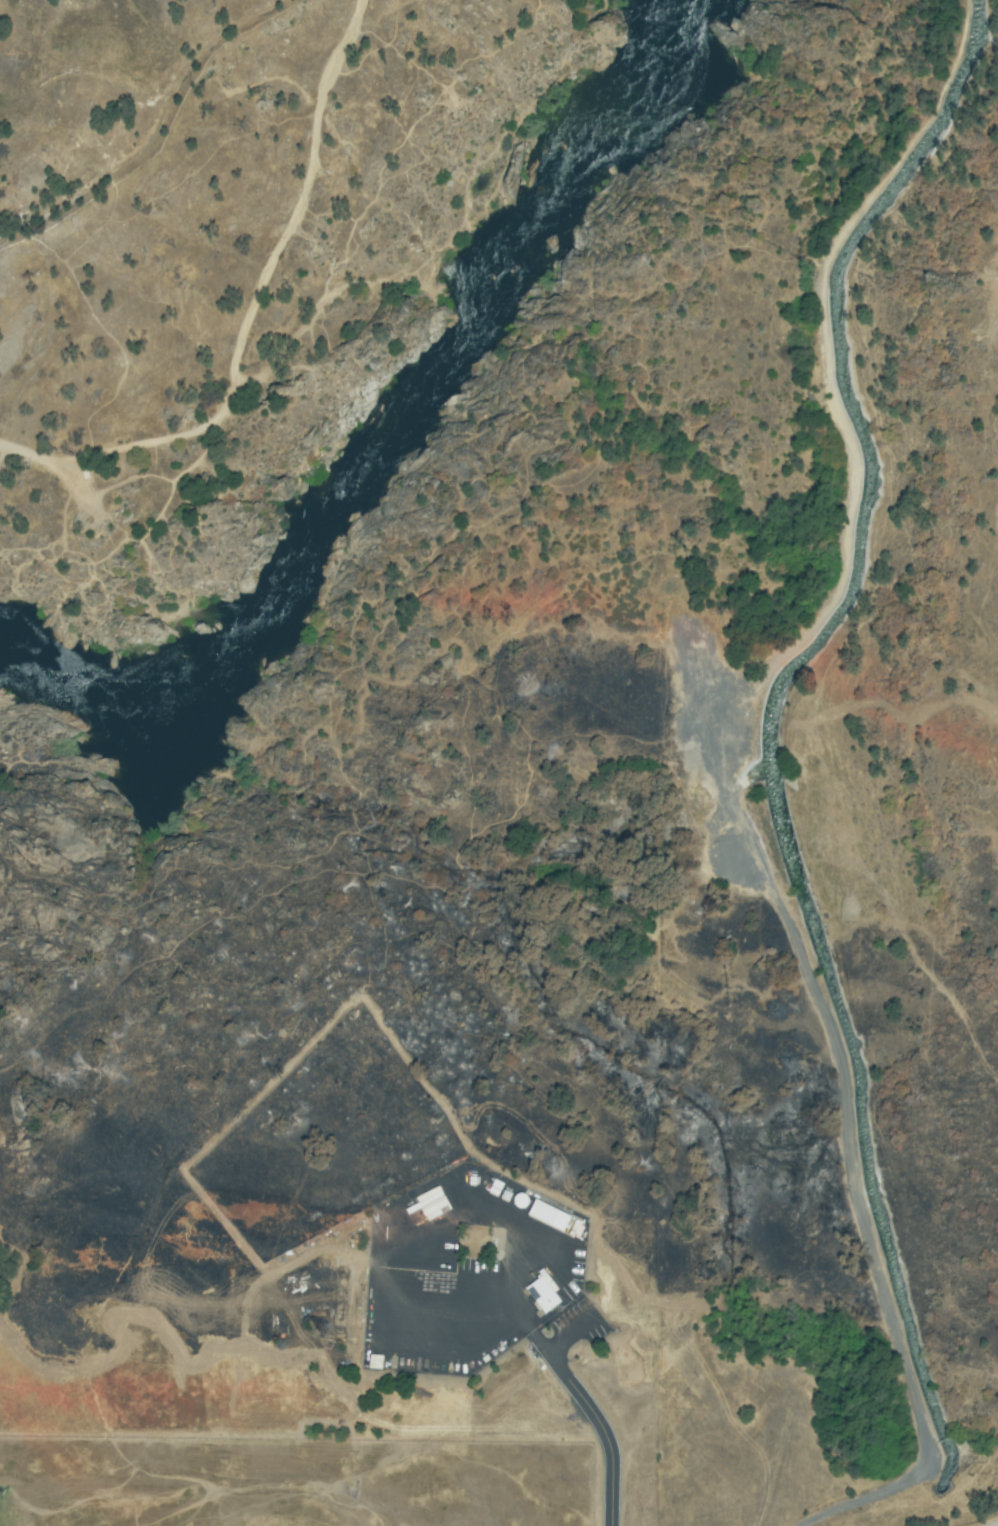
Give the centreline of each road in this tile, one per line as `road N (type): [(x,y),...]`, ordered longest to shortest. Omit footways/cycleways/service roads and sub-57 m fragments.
road 1 (track): [(962,0),(955,60),(823,260),(826,382),(849,454),(837,590),(761,676),(730,766),(842,1066),(854,1207),(921,1429),(924,1482),(809,1525)]

